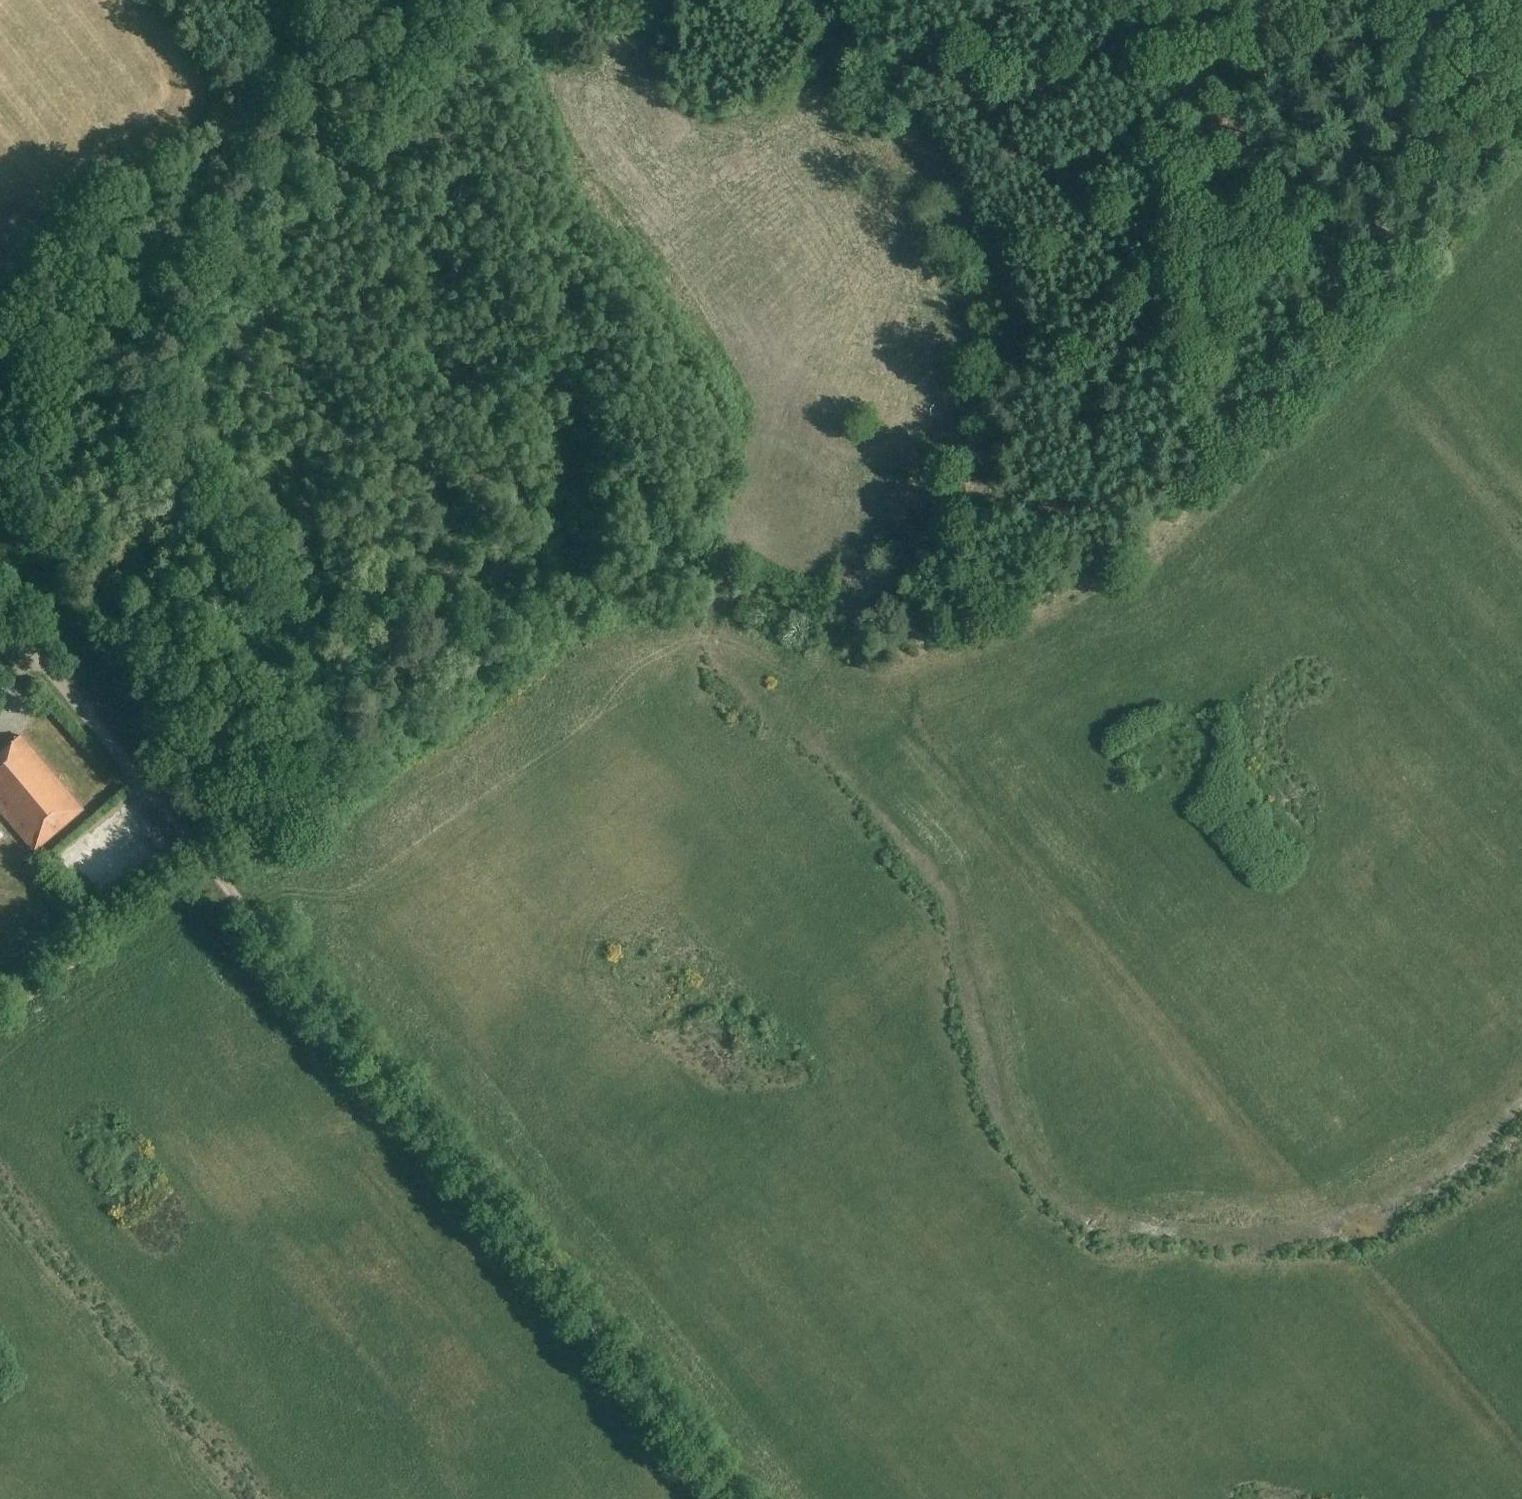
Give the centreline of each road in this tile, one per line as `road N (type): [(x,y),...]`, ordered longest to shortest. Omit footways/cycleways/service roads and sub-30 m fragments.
road 1 (track): [(839,0),(923,120),(1019,289),(1023,383),(984,487),(897,583),(847,622),(821,663),(693,630),(672,644),(638,691),(348,902),(286,897),(251,918)]
road 2 (track): [(736,1498),(0,609)]

